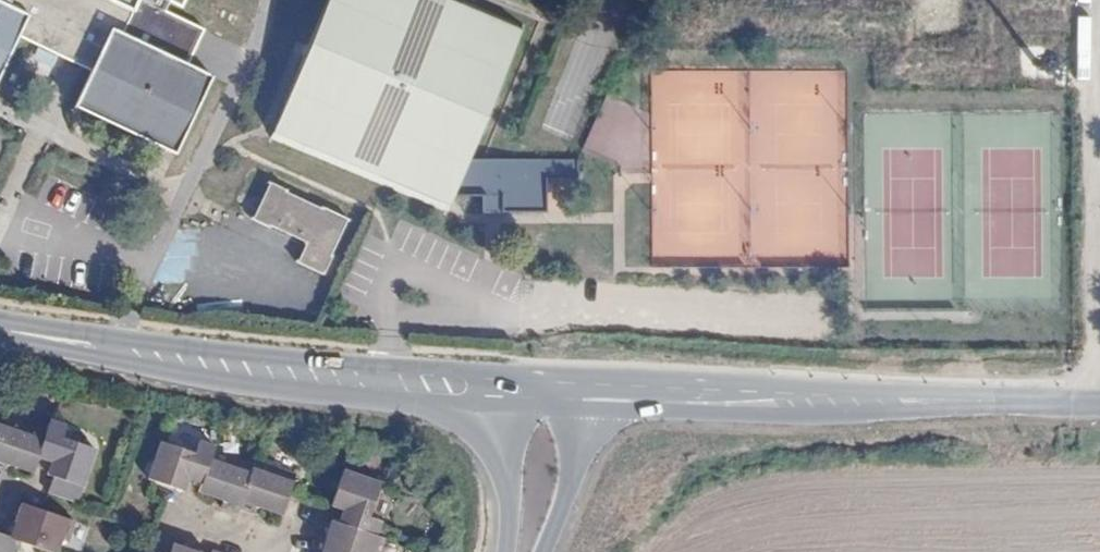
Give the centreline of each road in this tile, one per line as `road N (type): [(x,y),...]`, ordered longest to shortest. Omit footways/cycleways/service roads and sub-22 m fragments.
road 1 (tertiary): [(12,332),(222,382),(510,408)]
road 2 (tertiary): [(512,373),(12,332)]
road 3 (tertiary): [(592,410),(859,414),(1032,402)]
road 4 (tertiary): [(1032,402),(594,377)]
road 5 (tertiary): [(541,551),(592,410)]
road 6 (tertiary): [(510,408),(506,551)]

